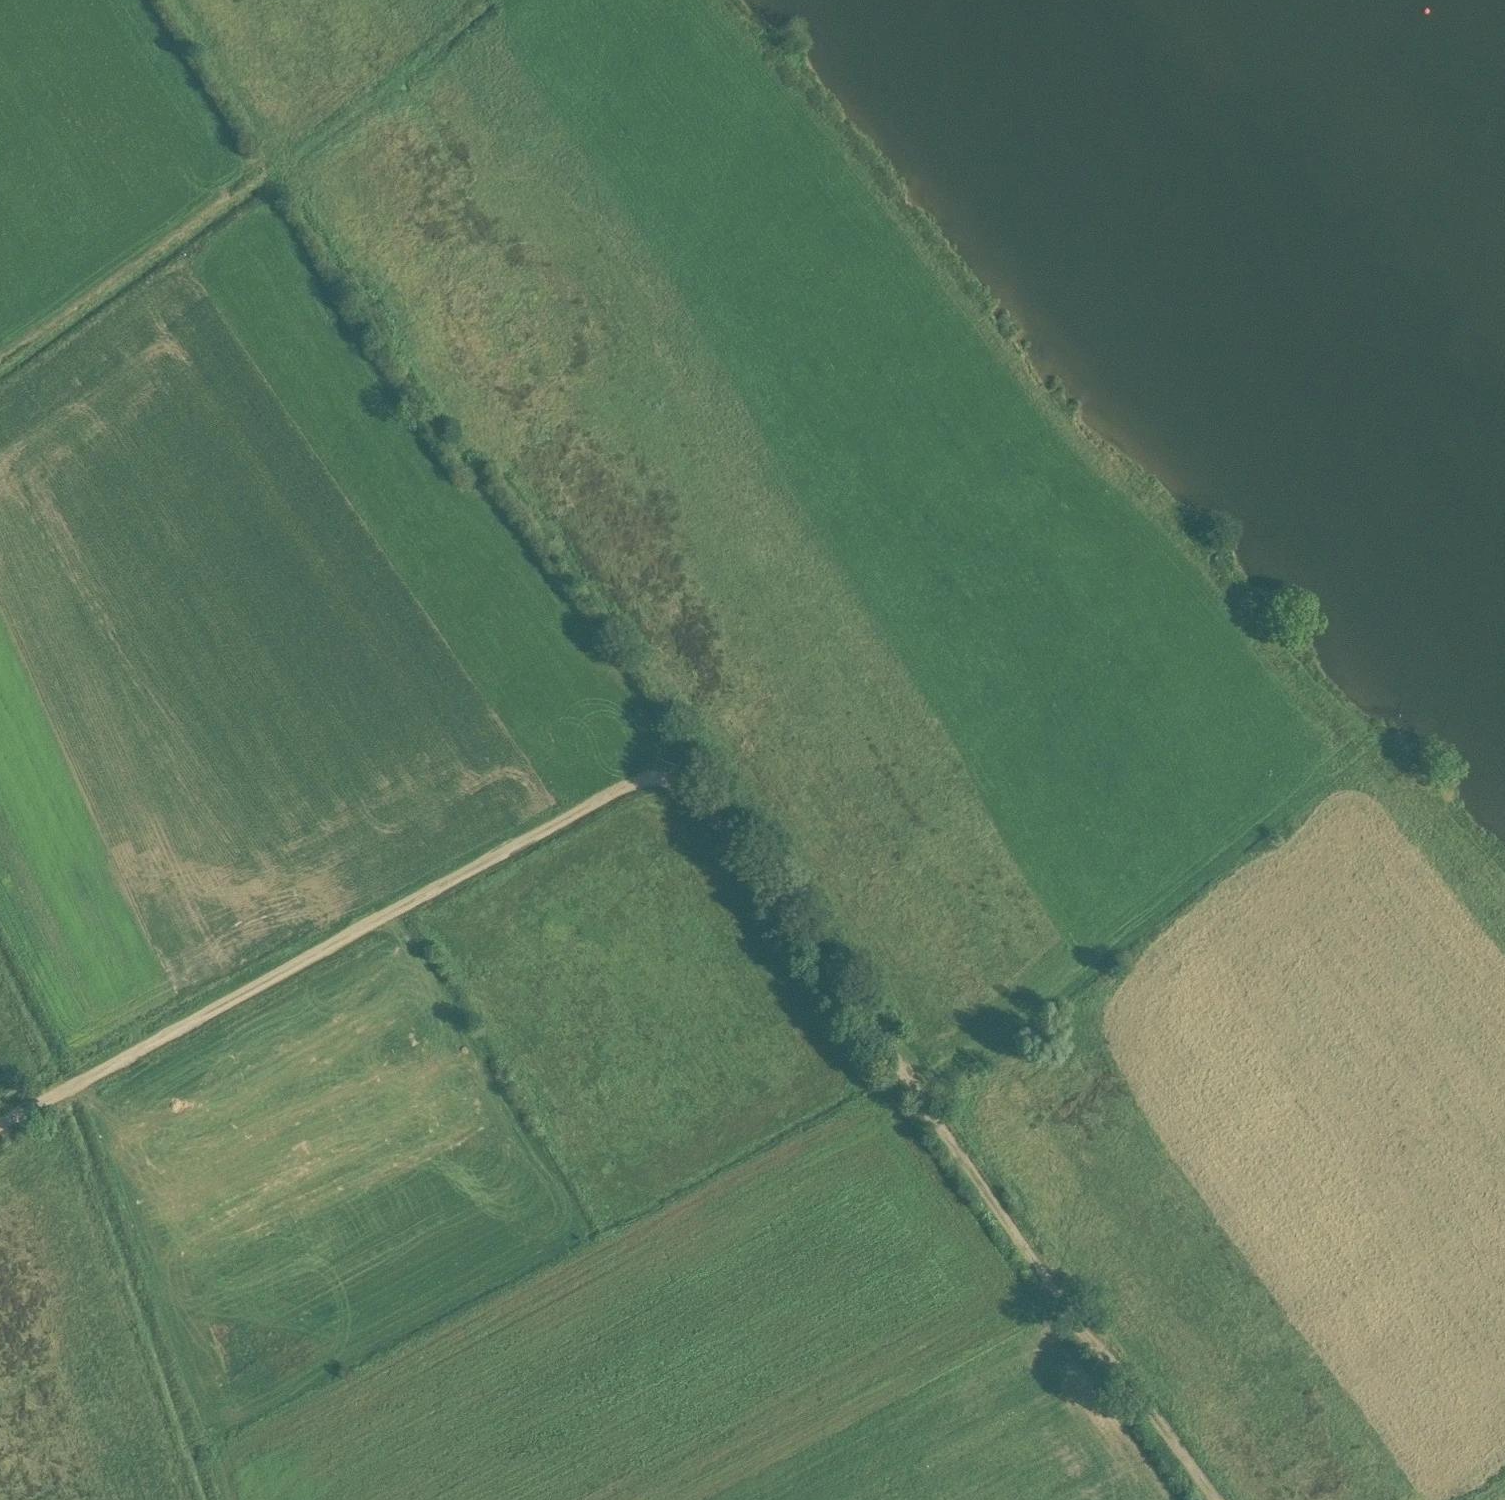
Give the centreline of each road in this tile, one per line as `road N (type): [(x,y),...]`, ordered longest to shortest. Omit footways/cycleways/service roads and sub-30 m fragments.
road 1 (track): [(1216,1499),(1065,1308),(713,818),(663,780),(627,786),(543,829),(0,1124)]

